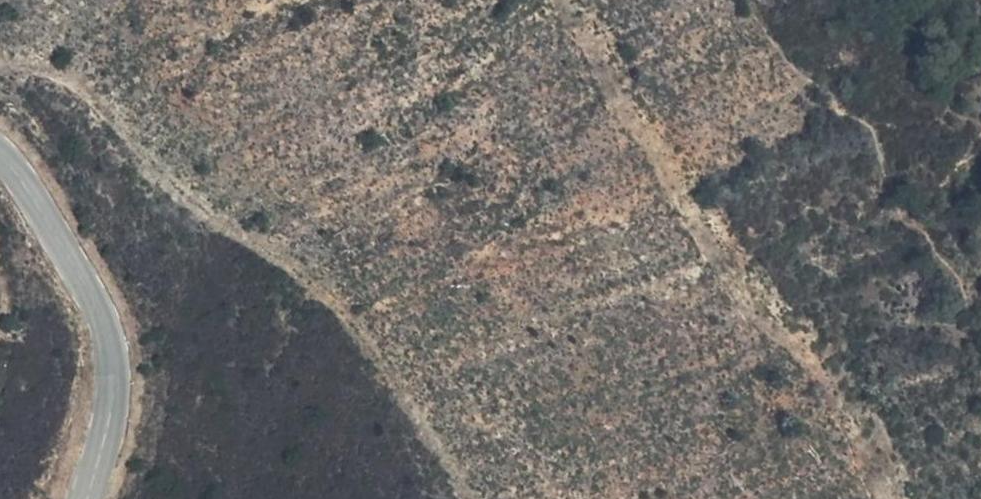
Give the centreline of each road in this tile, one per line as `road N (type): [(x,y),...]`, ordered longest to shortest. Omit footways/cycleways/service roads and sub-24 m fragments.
road 1 (track): [(463,498),(332,288),(176,196),(69,72),(0,65)]
road 2 (track): [(887,498),(573,0)]
road 3 (secondary): [(86,498),(110,386),(108,339),(91,294),(0,149)]

